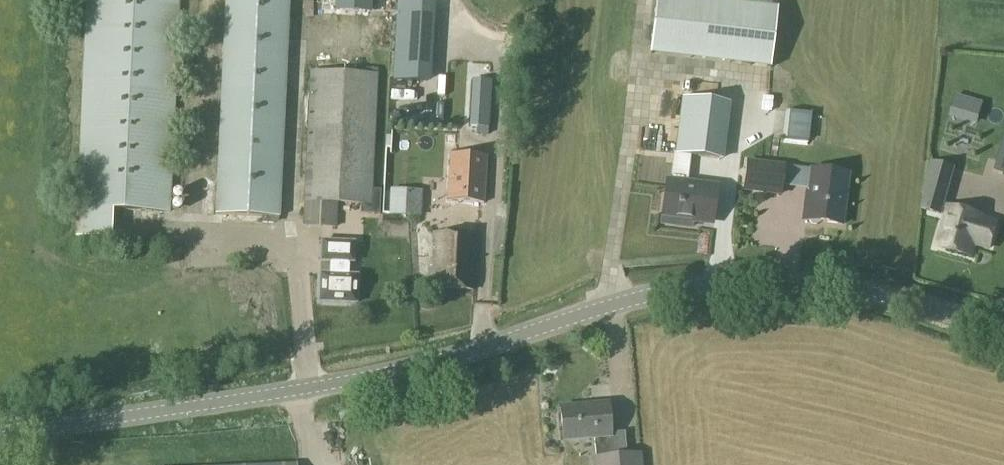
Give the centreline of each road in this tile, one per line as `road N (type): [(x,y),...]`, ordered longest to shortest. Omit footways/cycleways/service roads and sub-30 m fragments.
road 1 (tertiary): [(1003,329),(854,290),(729,281),(244,402),(0,437)]

